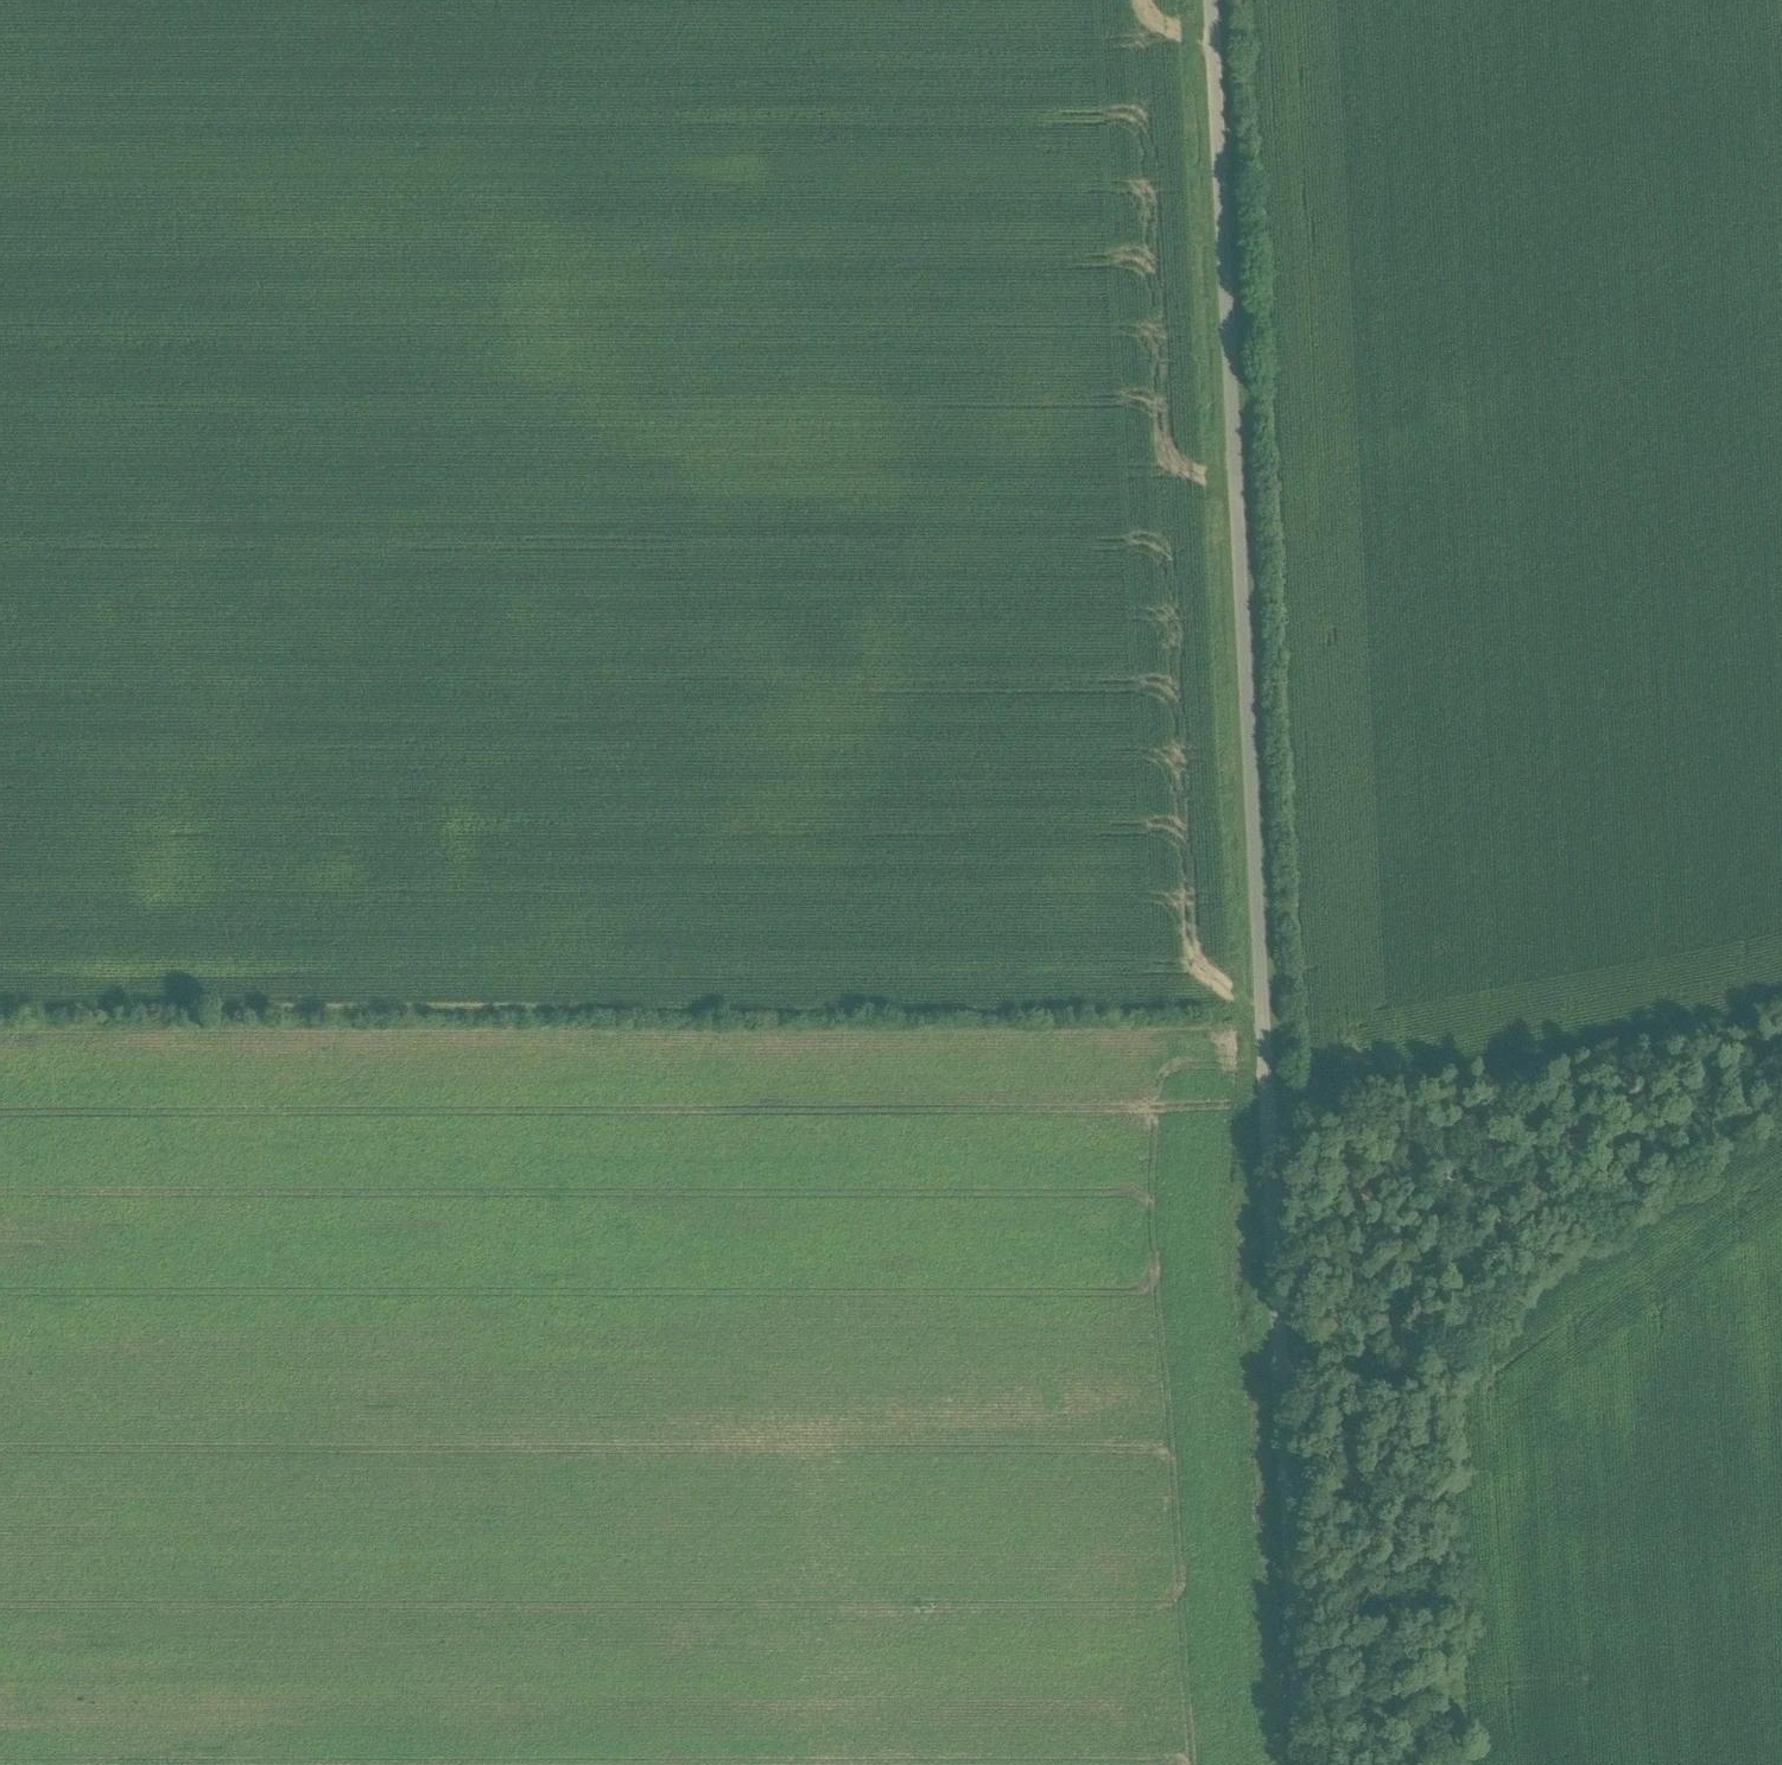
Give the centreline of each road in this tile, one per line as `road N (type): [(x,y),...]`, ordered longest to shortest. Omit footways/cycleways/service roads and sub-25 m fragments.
road 1 (unclassified): [(1300,1764),(1210,0)]

